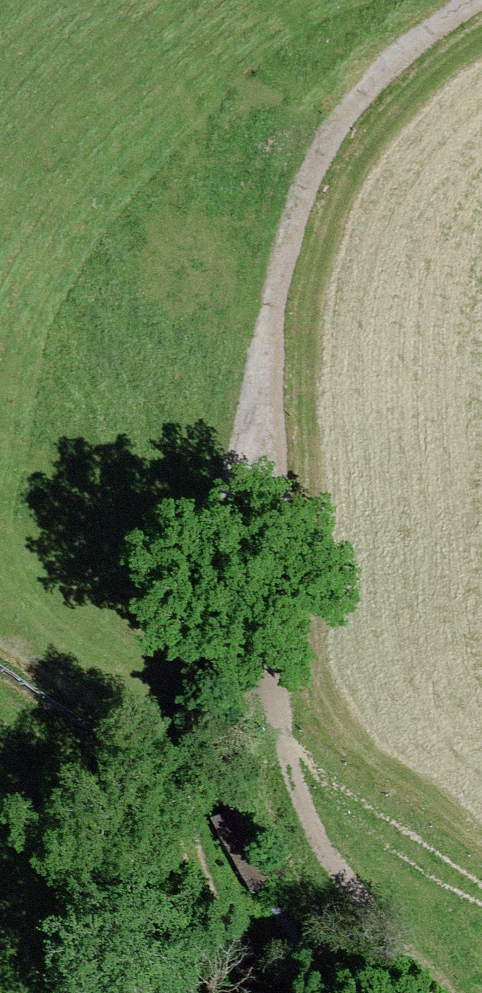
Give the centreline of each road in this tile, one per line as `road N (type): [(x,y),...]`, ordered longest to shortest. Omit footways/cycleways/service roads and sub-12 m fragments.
road 1 (track): [(242,992),(193,863),(181,786),(187,654),(241,443),(272,367),(301,198),(327,143),(368,87),(473,0)]
road 2 (track): [(272,367),(282,481),(279,729),(308,820),(370,920),(442,992)]

